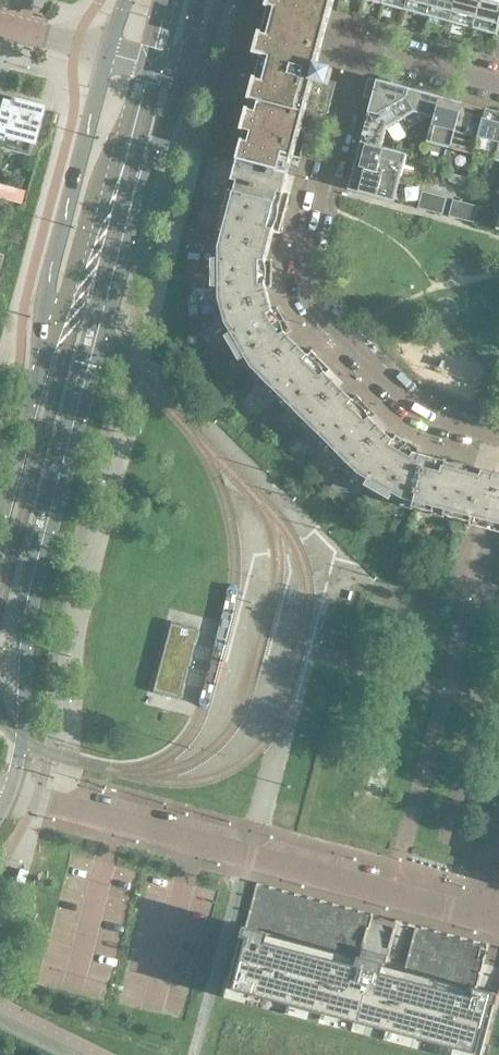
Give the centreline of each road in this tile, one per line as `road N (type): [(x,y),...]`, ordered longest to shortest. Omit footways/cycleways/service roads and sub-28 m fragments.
road 1 (secondary): [(9,792),(28,706),(35,598),(176,76)]
road 2 (residential): [(358,46),(307,266),(313,304),(386,394),(417,419),(498,442)]
road 3 (residential): [(481,916),(9,792)]
road 4 (secondary): [(125,61),(0,530)]
road 5 (residential): [(498,86),(358,46)]
road 6 (residential): [(125,61),(0,27)]

